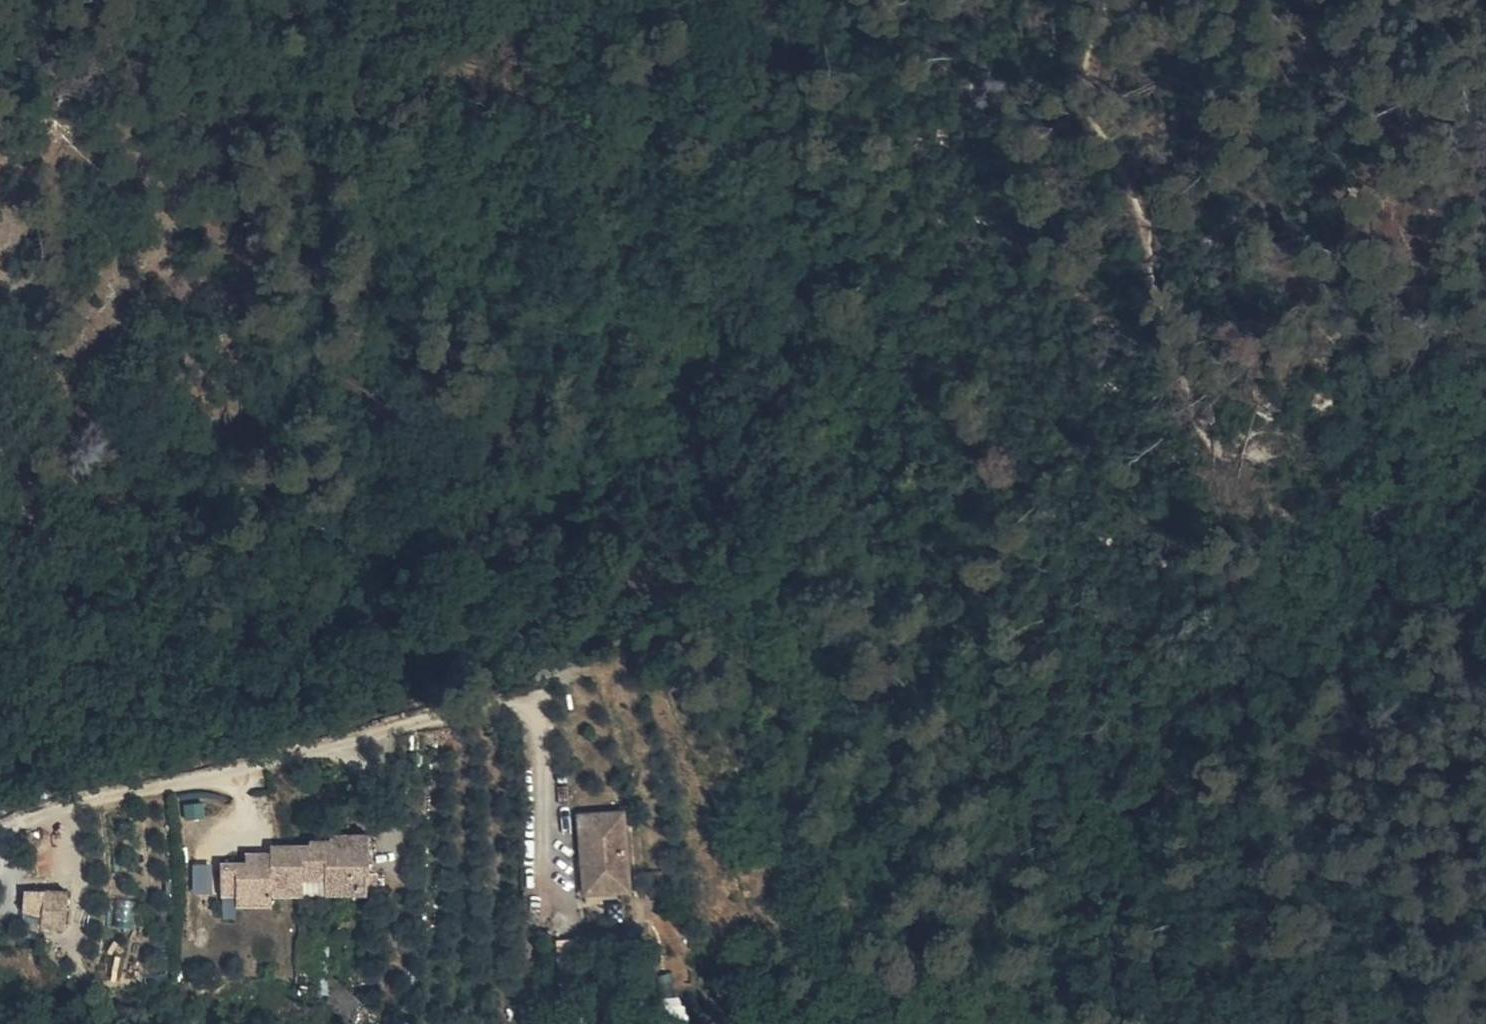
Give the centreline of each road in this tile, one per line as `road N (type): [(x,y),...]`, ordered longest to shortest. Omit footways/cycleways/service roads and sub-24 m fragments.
road 1 (track): [(1305,443),(1224,442),(1199,399),(1154,225),(1091,84),(1099,13),(1111,0)]

